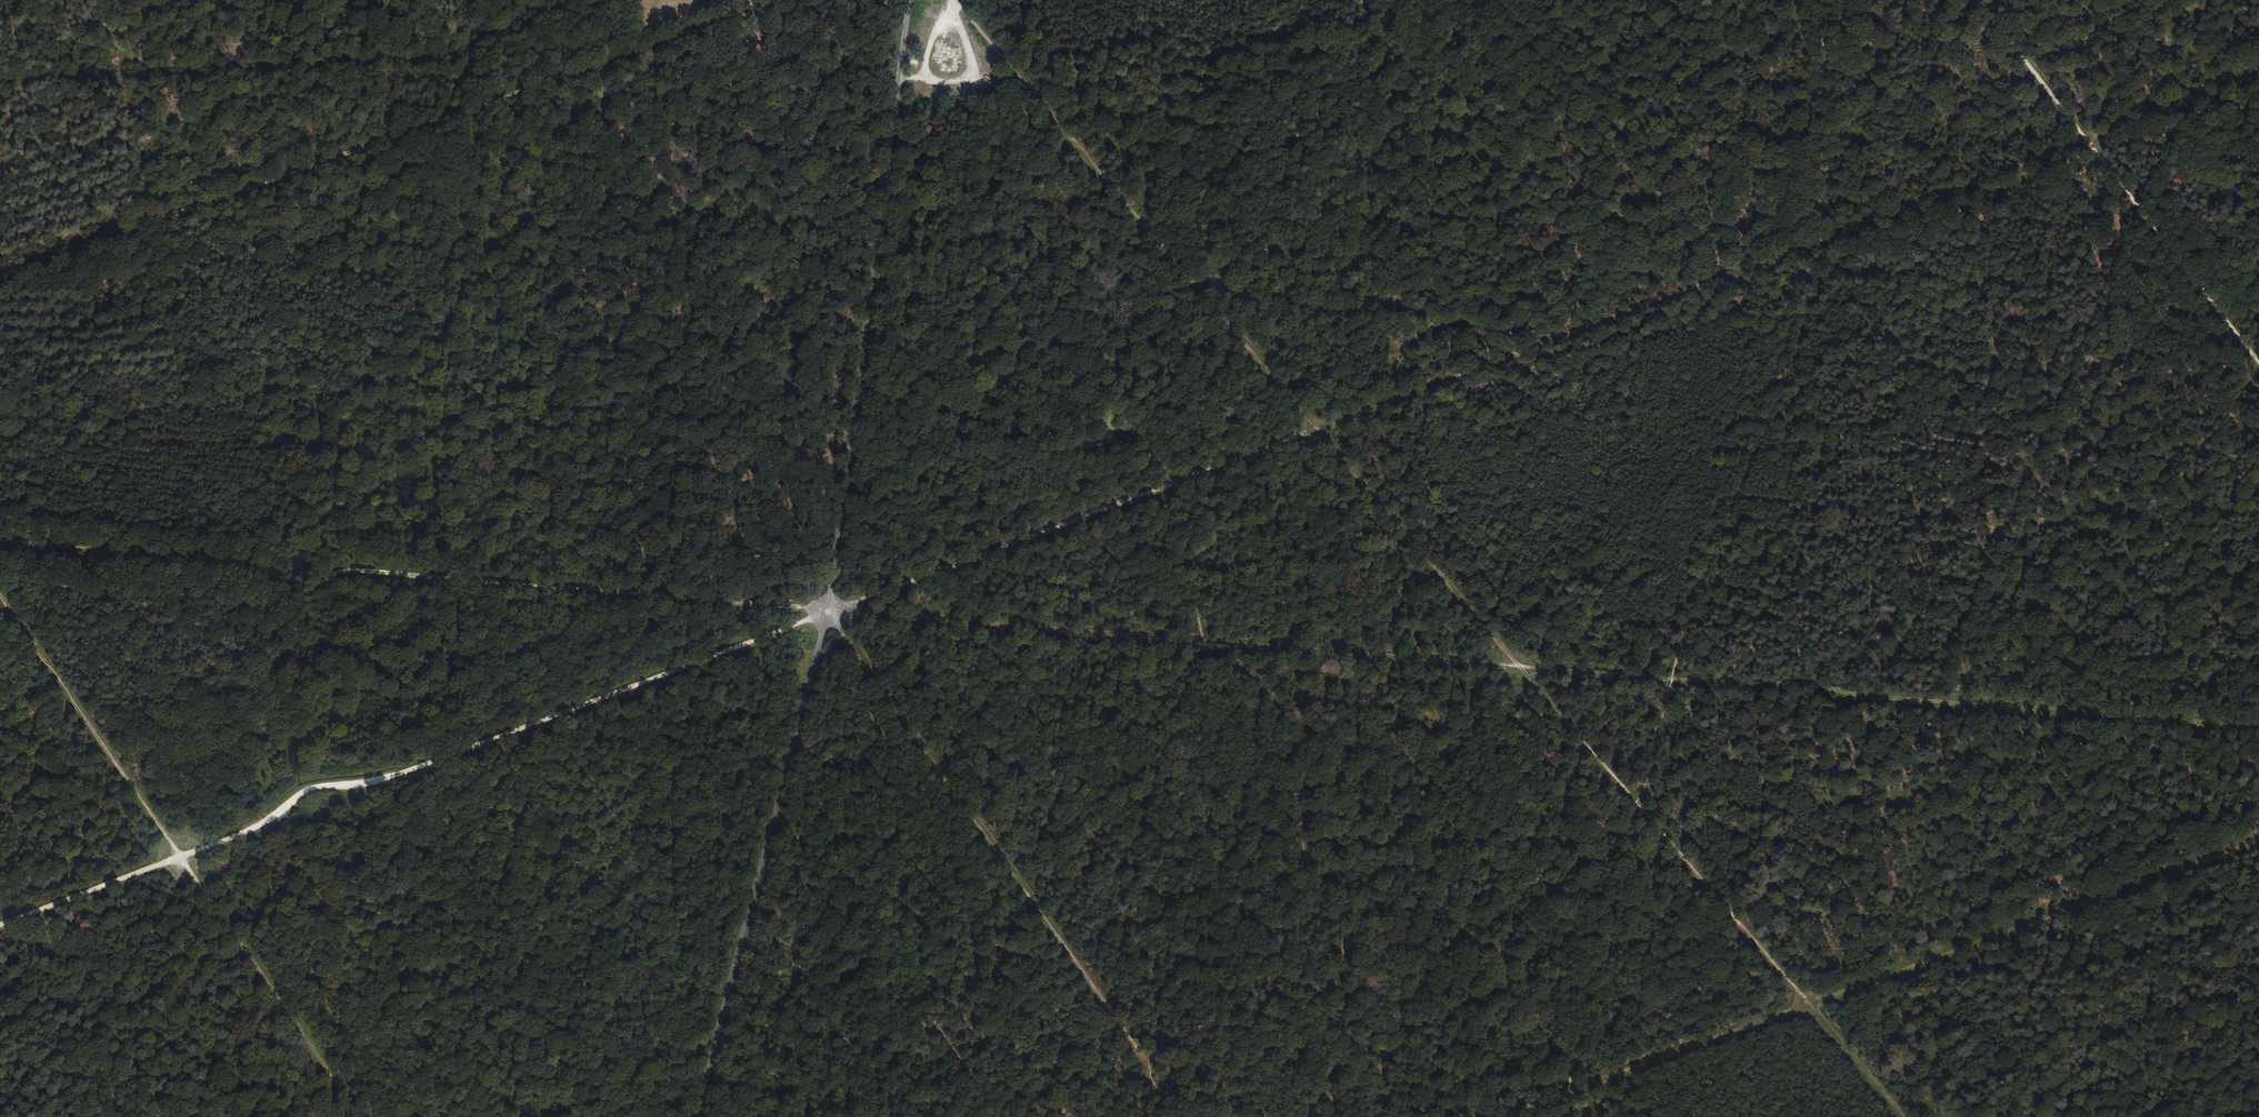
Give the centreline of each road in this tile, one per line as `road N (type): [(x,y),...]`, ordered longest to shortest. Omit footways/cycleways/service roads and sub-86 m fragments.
road 1 (track): [(826,612),(1719,279),(1759,277),(1777,257),(2193,100),(2212,80),(2237,84),(2258,76)]
road 2 (unclassified): [(908,0),(831,586),(693,1116)]
road 3 (track): [(1206,642),(1762,687),(1802,679),(1862,696),(2258,727)]
road 4 (track): [(1633,799),(1010,68)]
road 5 (track): [(0,923),(261,825),(303,792),(407,772),(826,612)]
road 6 (track): [(0,542),(237,560),(296,588),(355,570),(826,612)]
road 7 (track): [(0,277),(775,0)]
road 8 (track): [(2258,839),(1497,1116)]
road 9 (track): [(0,593),(360,1116)]
road 10 (track): [(1186,1116),(1151,1083),(1150,1068),(826,612)]
road 11 (track): [(2258,362),(1976,0)]
road 12 (track): [(1906,1116),(1633,799)]
road 13 (track): [(955,3),(938,25),(927,78),(998,82),(1013,71)]

